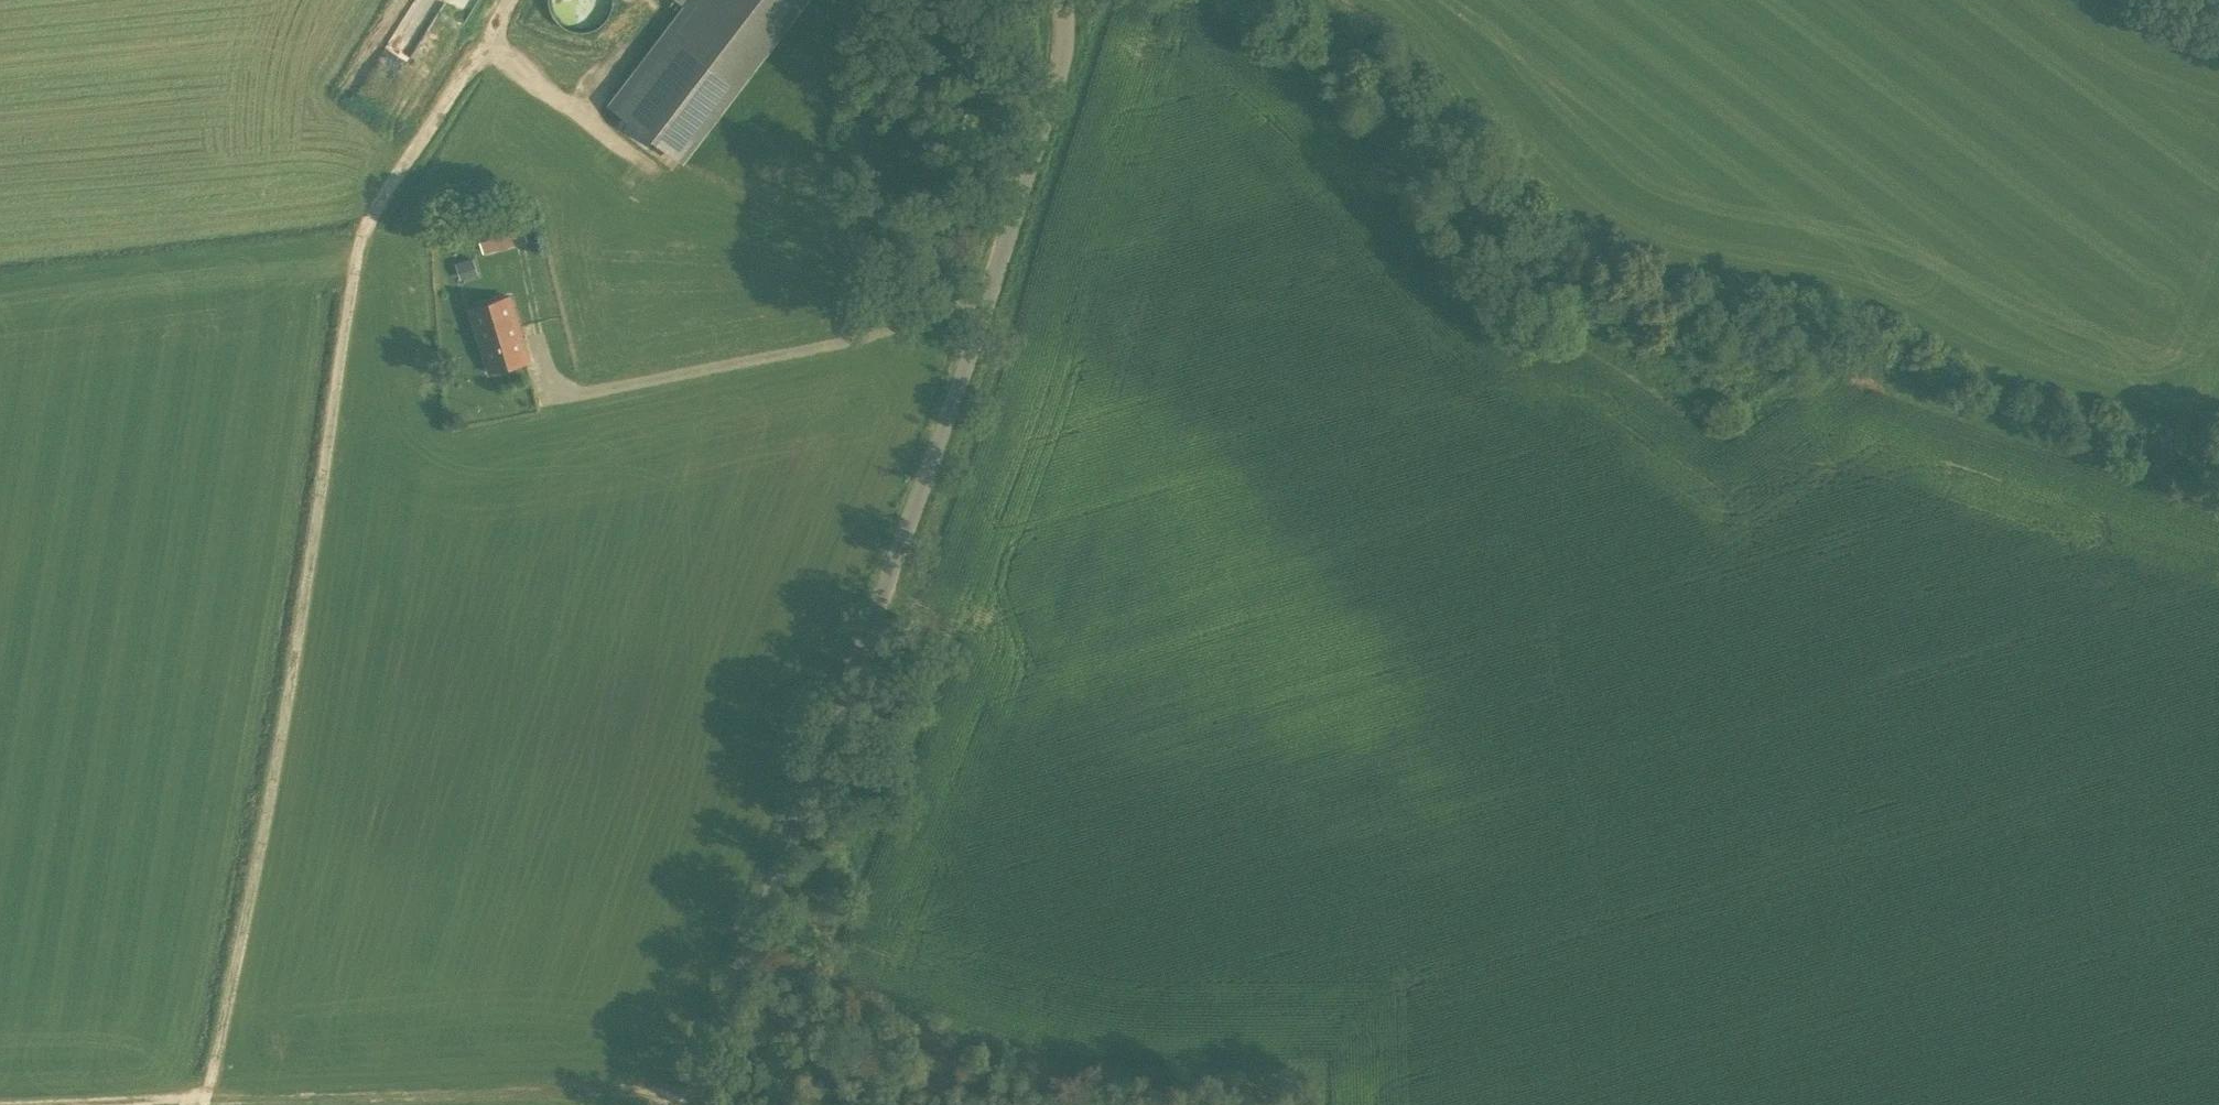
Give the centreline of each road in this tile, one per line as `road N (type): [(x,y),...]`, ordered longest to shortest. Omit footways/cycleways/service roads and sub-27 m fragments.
road 1 (tertiary): [(698,1104),(985,304),(1052,95),(1061,49),(1056,0)]
road 2 (track): [(704,1091),(206,1104)]

